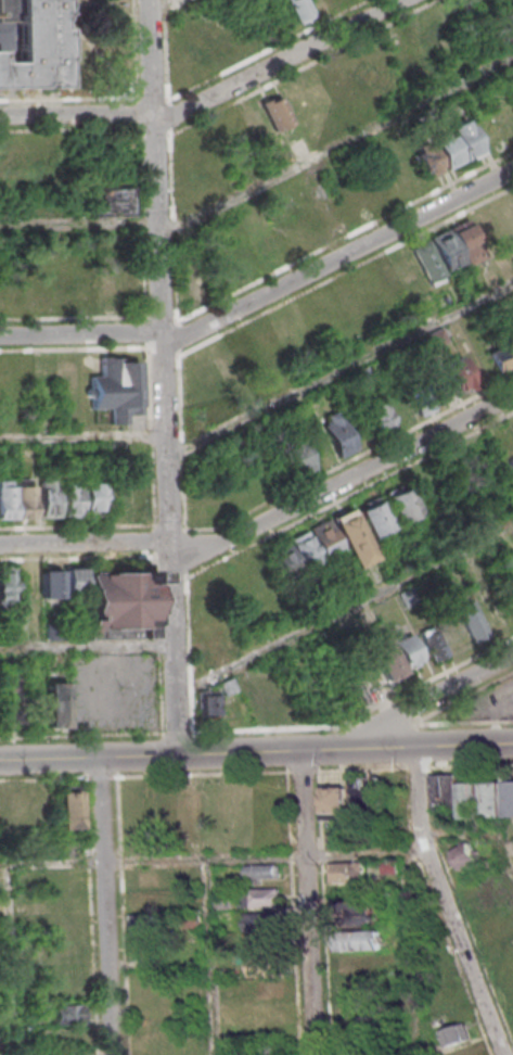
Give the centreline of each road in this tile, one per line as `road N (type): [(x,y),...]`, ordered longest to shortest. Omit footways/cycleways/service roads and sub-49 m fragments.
road 1 (tertiary): [(512,742),(0,759)]
road 2 (residential): [(512,169),(163,346)]
road 3 (residential): [(170,555),(223,541),(512,394)]
road 4 (residential): [(507,1054),(420,832),(415,746)]
road 5 (residential): [(318,1054),(300,749)]
road 6 (residential): [(112,1054),(100,755)]
road 7 (residential): [(154,124),(399,0)]
road 8 (residential): [(177,753),(169,538)]
road 9 (residential): [(512,653),(326,748)]
road 10 (residential): [(166,435),(158,232)]
road 11 (residential): [(0,544),(169,538)]
road 12 (residential): [(162,331),(0,334)]
road 13 (residential): [(0,114),(154,110)]
road 14 (residential): [(158,232),(154,110)]

